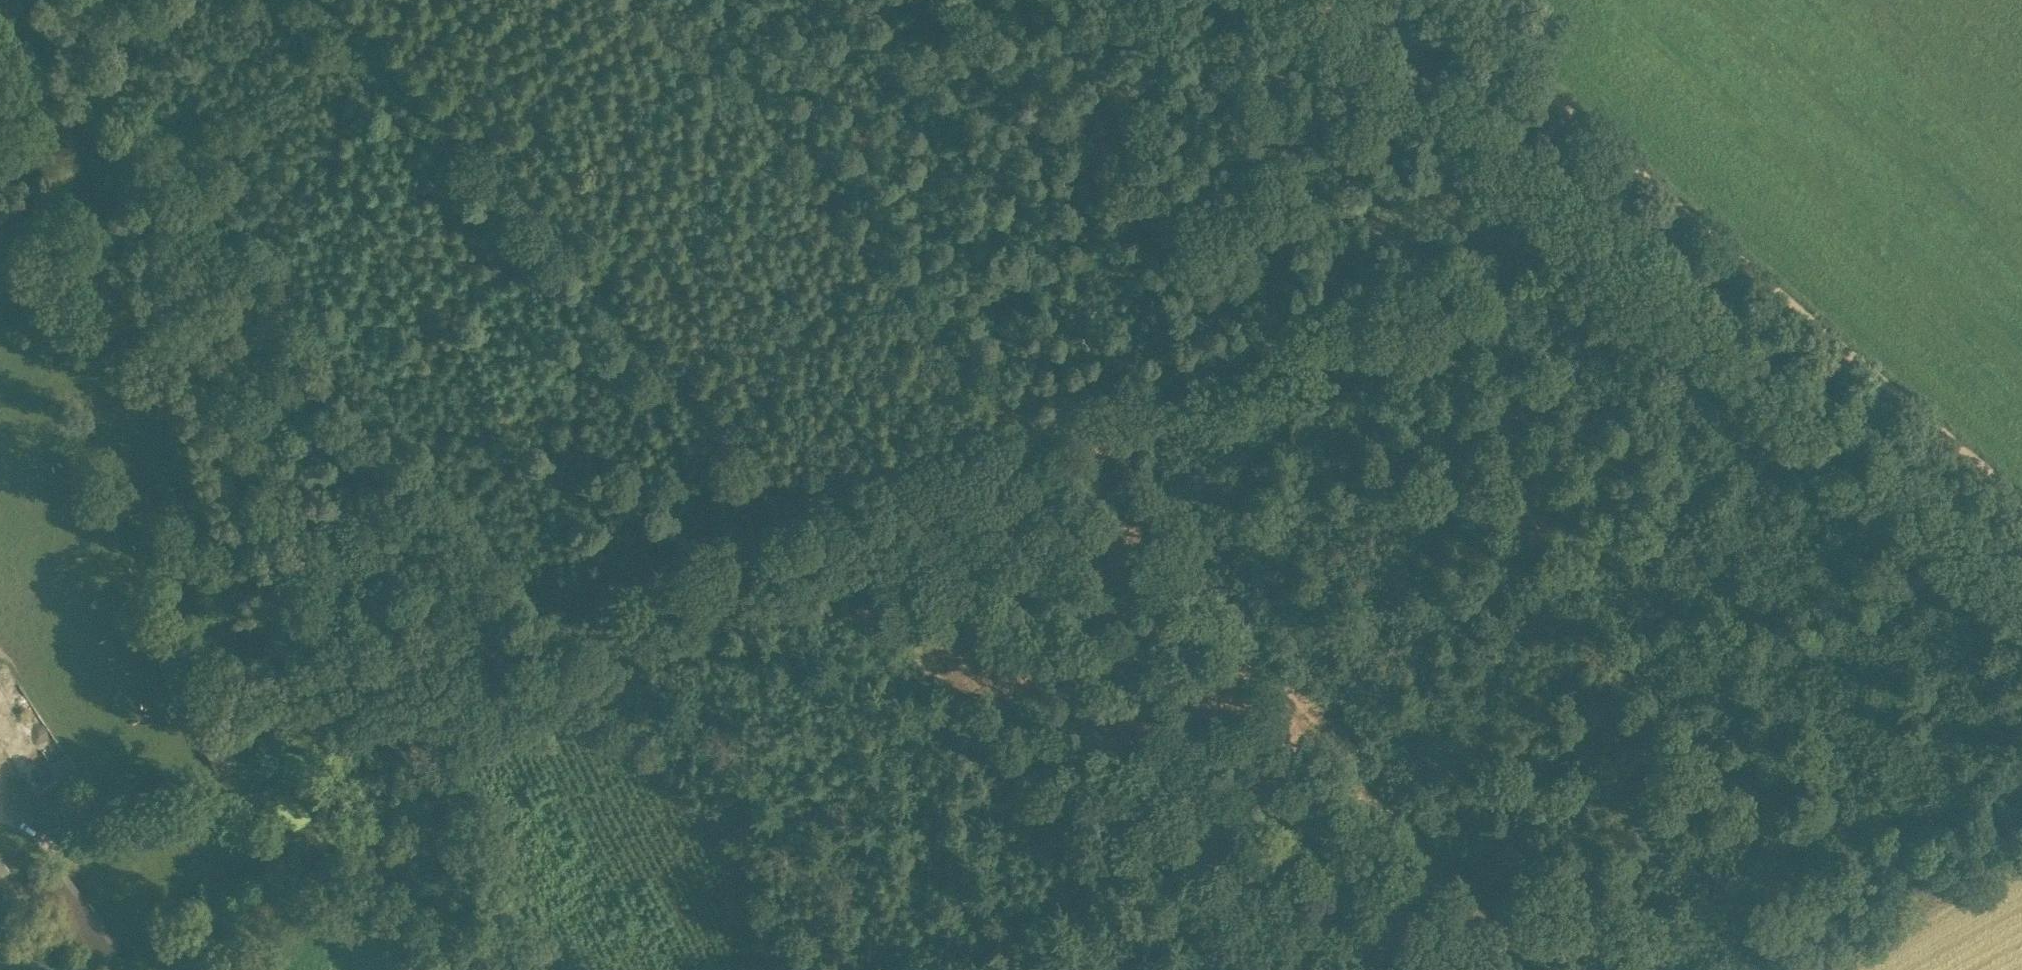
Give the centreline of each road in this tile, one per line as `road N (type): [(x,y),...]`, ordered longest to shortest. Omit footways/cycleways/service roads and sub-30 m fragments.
road 1 (track): [(1438,0),(2021,487)]

